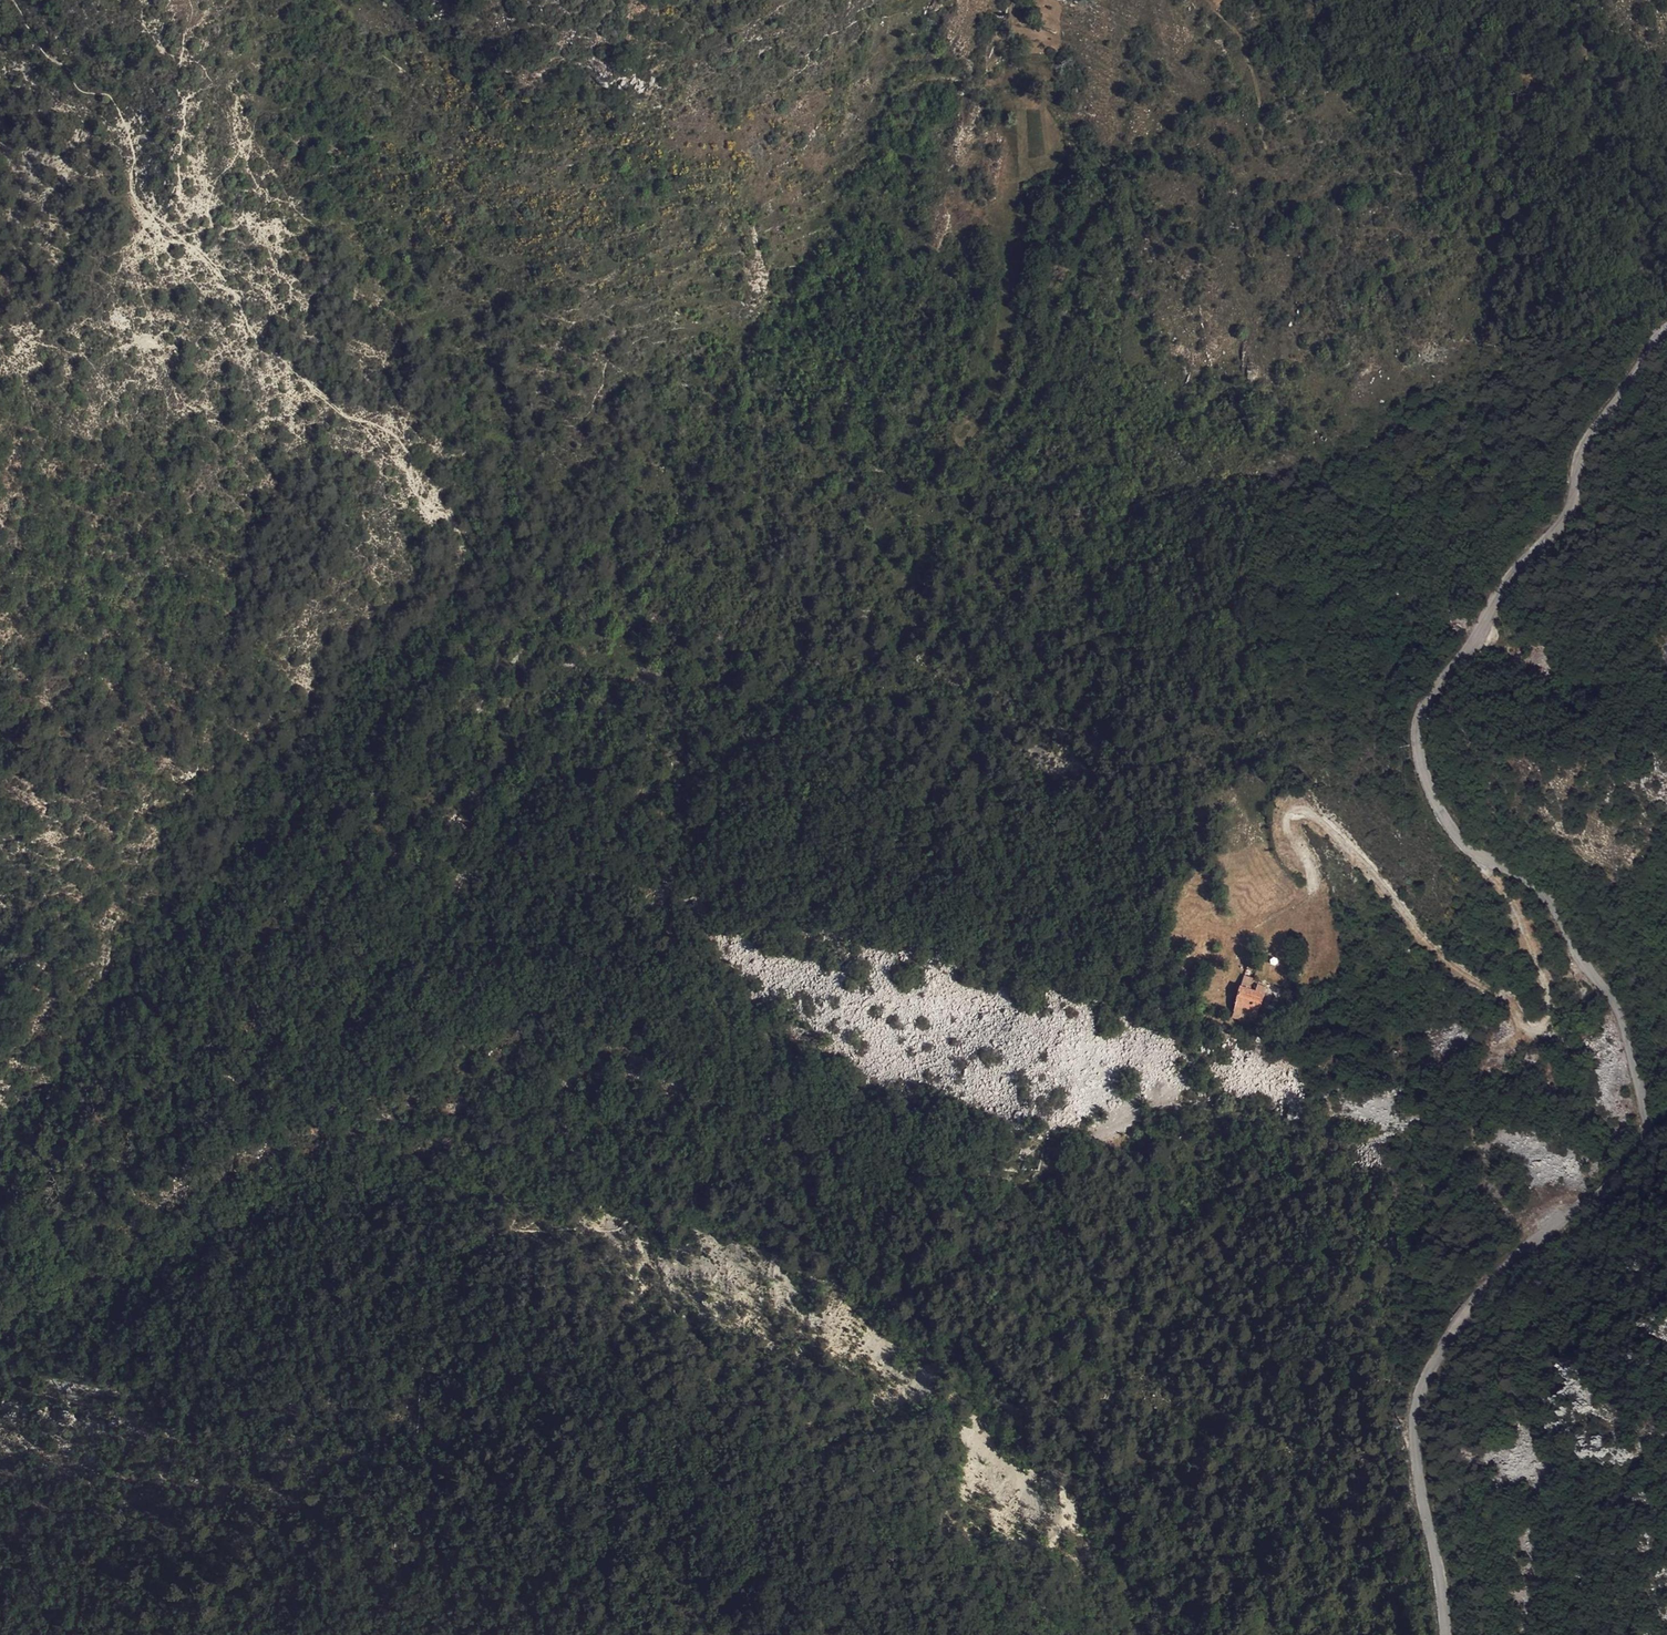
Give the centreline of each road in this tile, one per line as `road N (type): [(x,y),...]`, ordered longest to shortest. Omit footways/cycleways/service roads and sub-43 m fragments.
road 1 (unclassified): [(1448,1634),(1418,1402),(1438,1358),(1492,1288),(1619,1191),(1651,1144),(1647,1101),(1612,996),(1554,904),(1484,854),(1442,806),(1429,769),(1430,709),(1507,582),(1568,513),(1590,434),(1666,333)]
road 2 (track): [(1484,854),(1491,878),(1516,904),(1558,1003),(1557,1027),(1546,1034),(1533,1030),(1515,1001),(1418,931),(1354,848),(1311,815),(1295,809),(1286,823),(1318,881),(1314,895),(1267,922)]

